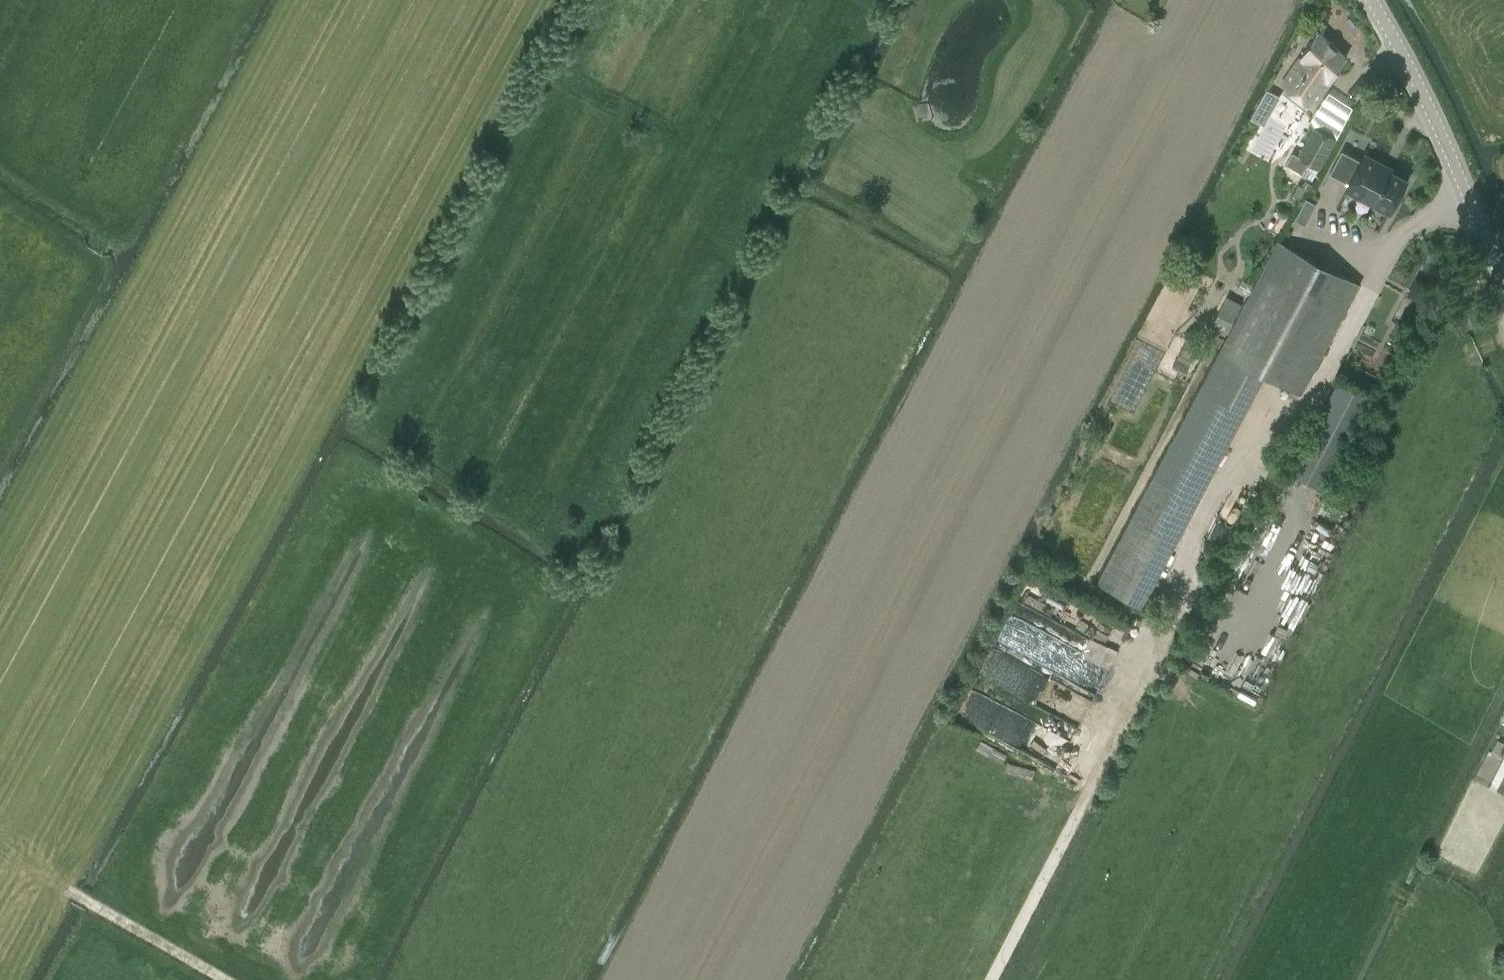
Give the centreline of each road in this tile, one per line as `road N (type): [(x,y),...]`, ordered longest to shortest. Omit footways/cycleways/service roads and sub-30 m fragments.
road 1 (track): [(988,979),(1205,566),(1307,402),(1393,239),(1469,199)]
road 2 (tertiary): [(1503,283),(1427,102),(1371,0)]
road 3 (track): [(191,979),(33,892)]

